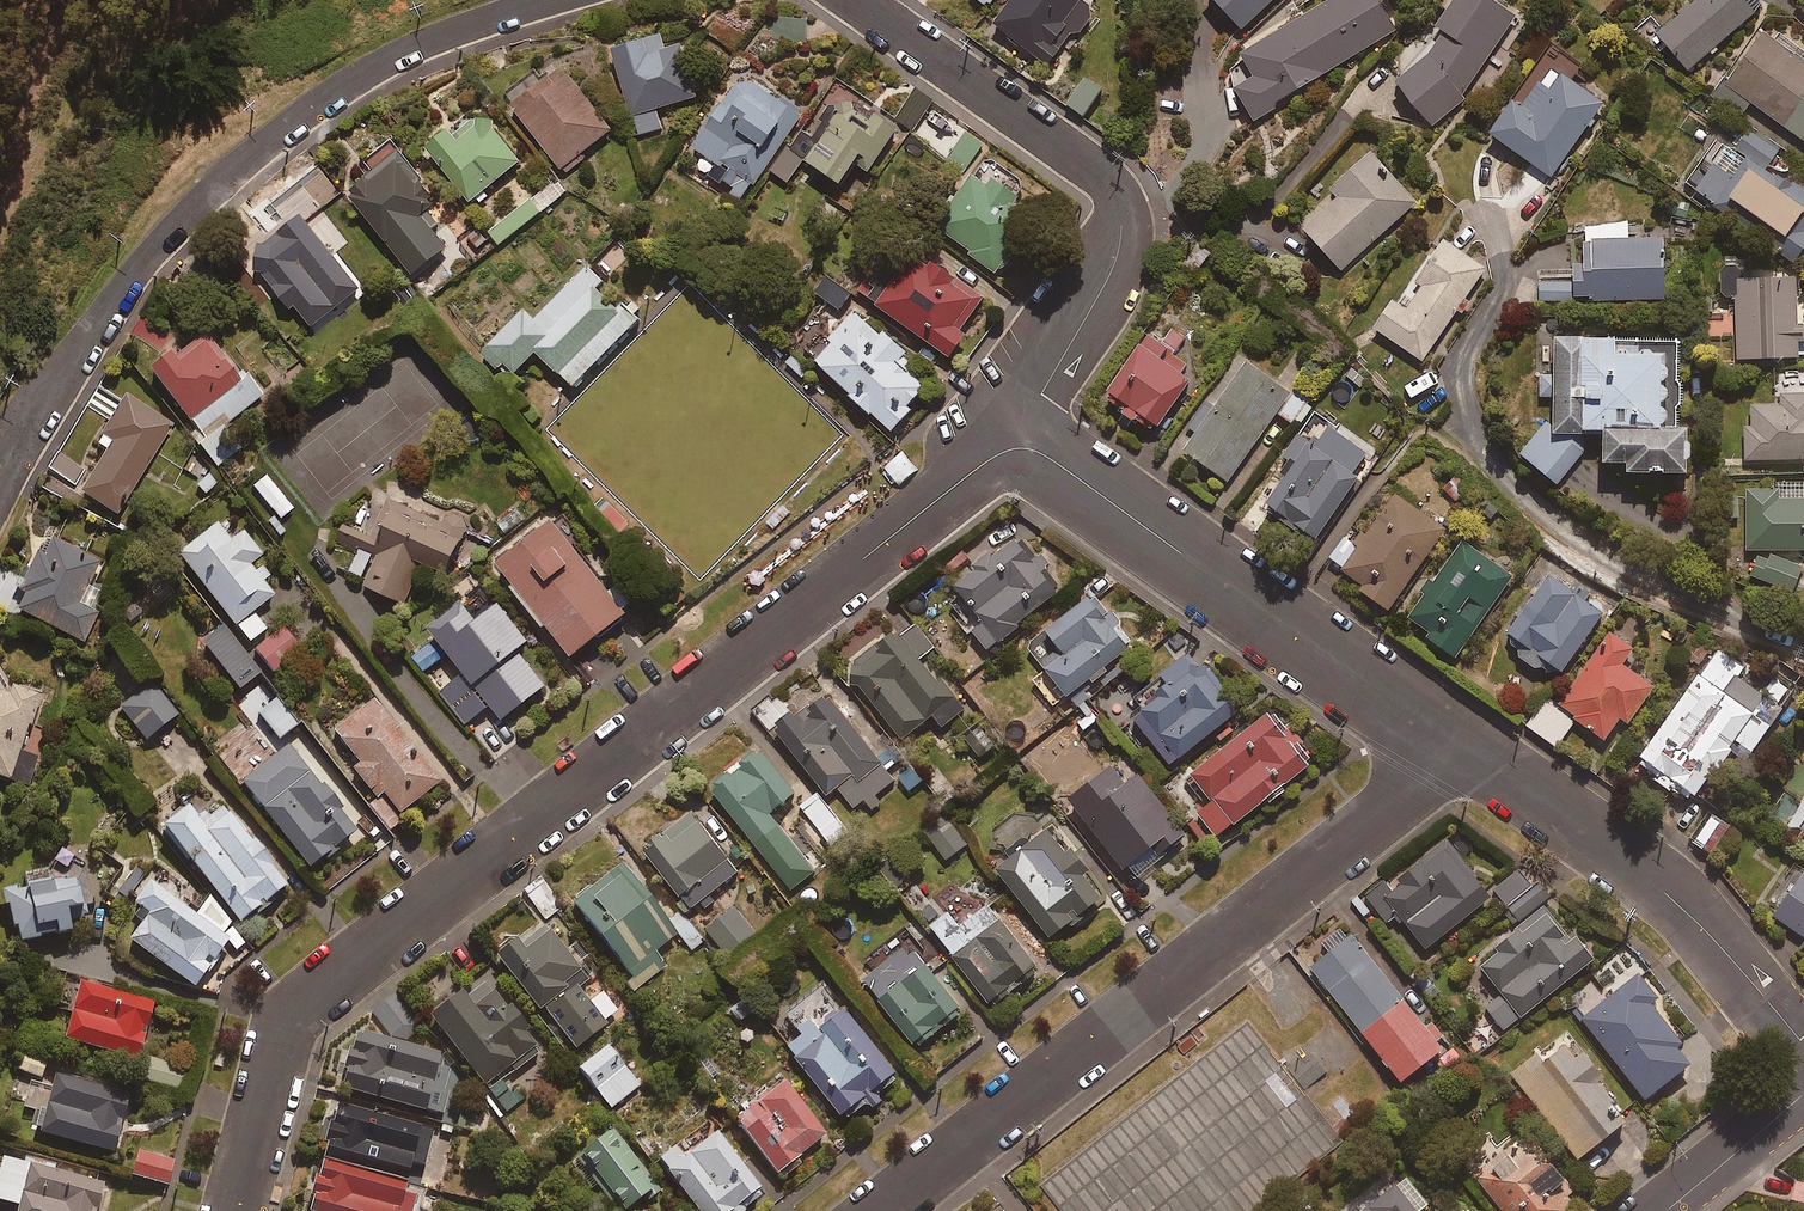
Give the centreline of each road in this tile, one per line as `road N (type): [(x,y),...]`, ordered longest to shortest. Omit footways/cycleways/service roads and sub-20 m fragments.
road 1 (residential): [(1011,422),(311,979),(255,1056),(215,1210)]
road 2 (residential): [(1454,745),(1428,773),(875,1210)]
road 3 (residential): [(0,469),(86,336),(222,163),(378,55),(543,0)]
road 4 (residential): [(847,0),(1074,158),(1095,184),(1098,220),(1087,260),(1011,422)]
road 5 (residential): [(1454,745),(1281,611),(1011,422)]
road 6 (residential): [(1803,1041),(1725,929),(1679,889),(1454,745)]
road 7 (tertiary): [(1638,1210),(1803,1076)]
road 8 (tertiary): [(1803,1109),(1678,1210)]

